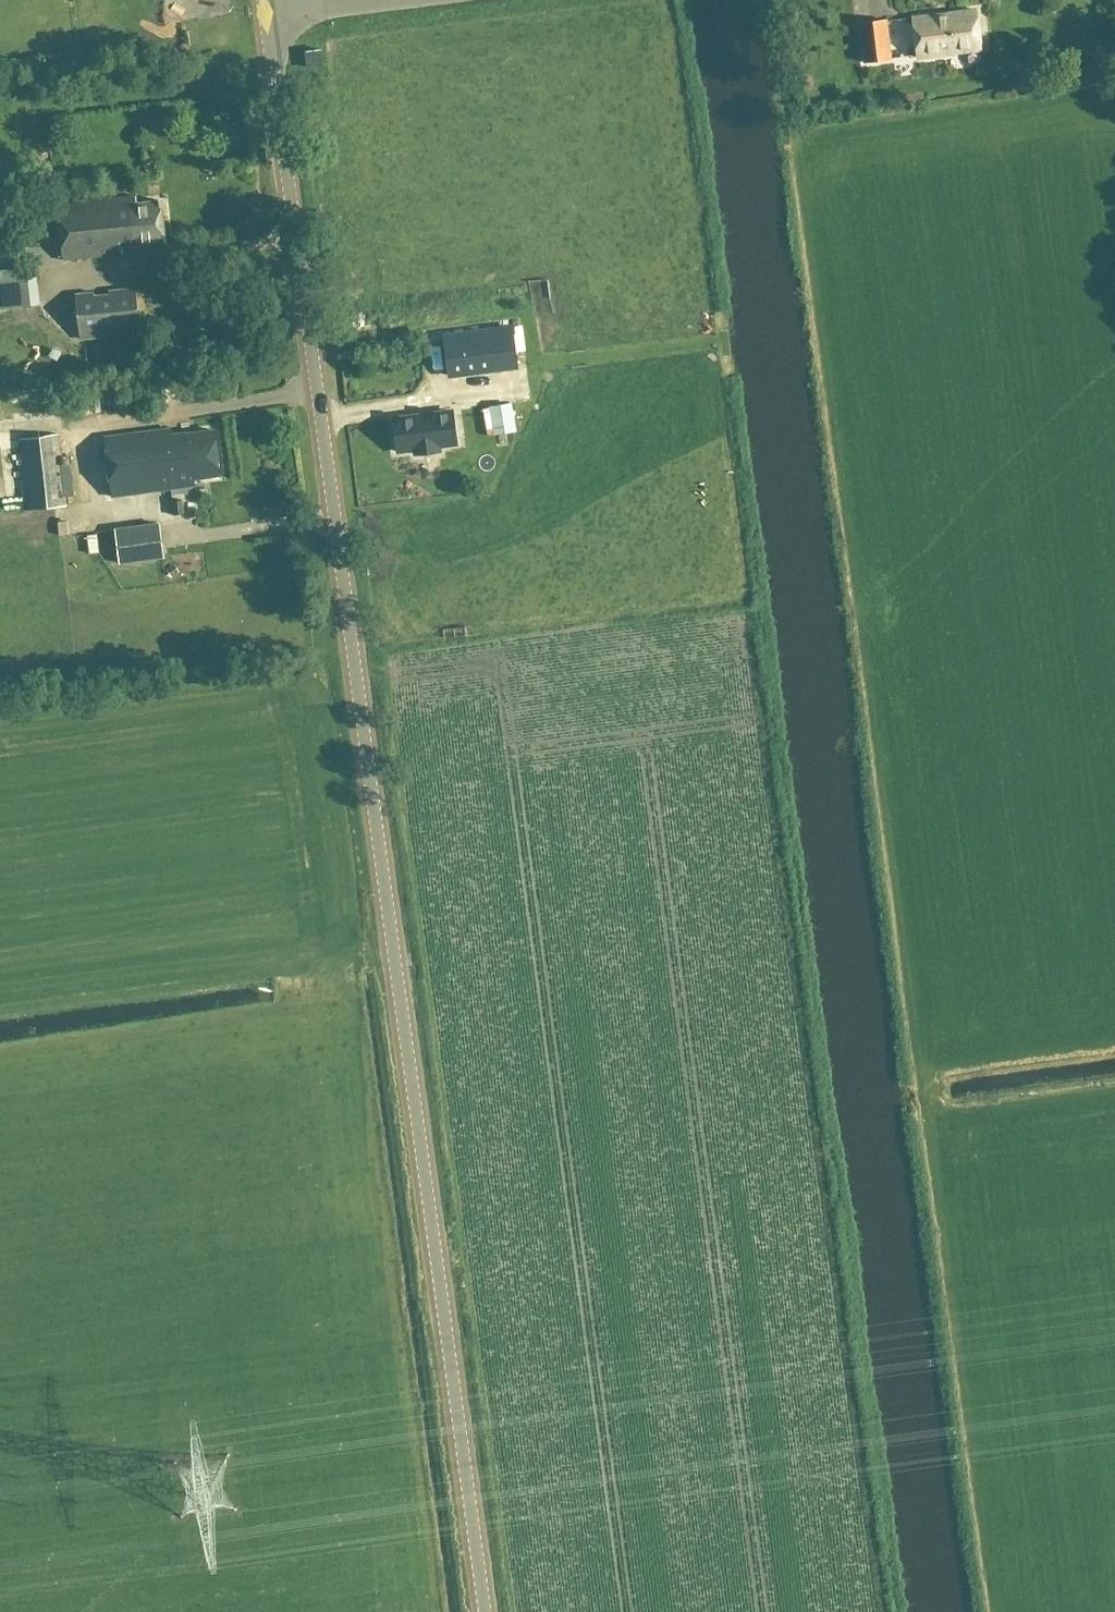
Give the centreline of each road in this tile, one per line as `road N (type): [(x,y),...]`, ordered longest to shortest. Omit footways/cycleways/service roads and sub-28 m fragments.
road 1 (tertiary): [(483,1611),(266,18)]
road 2 (unclassified): [(266,18),(402,0)]

